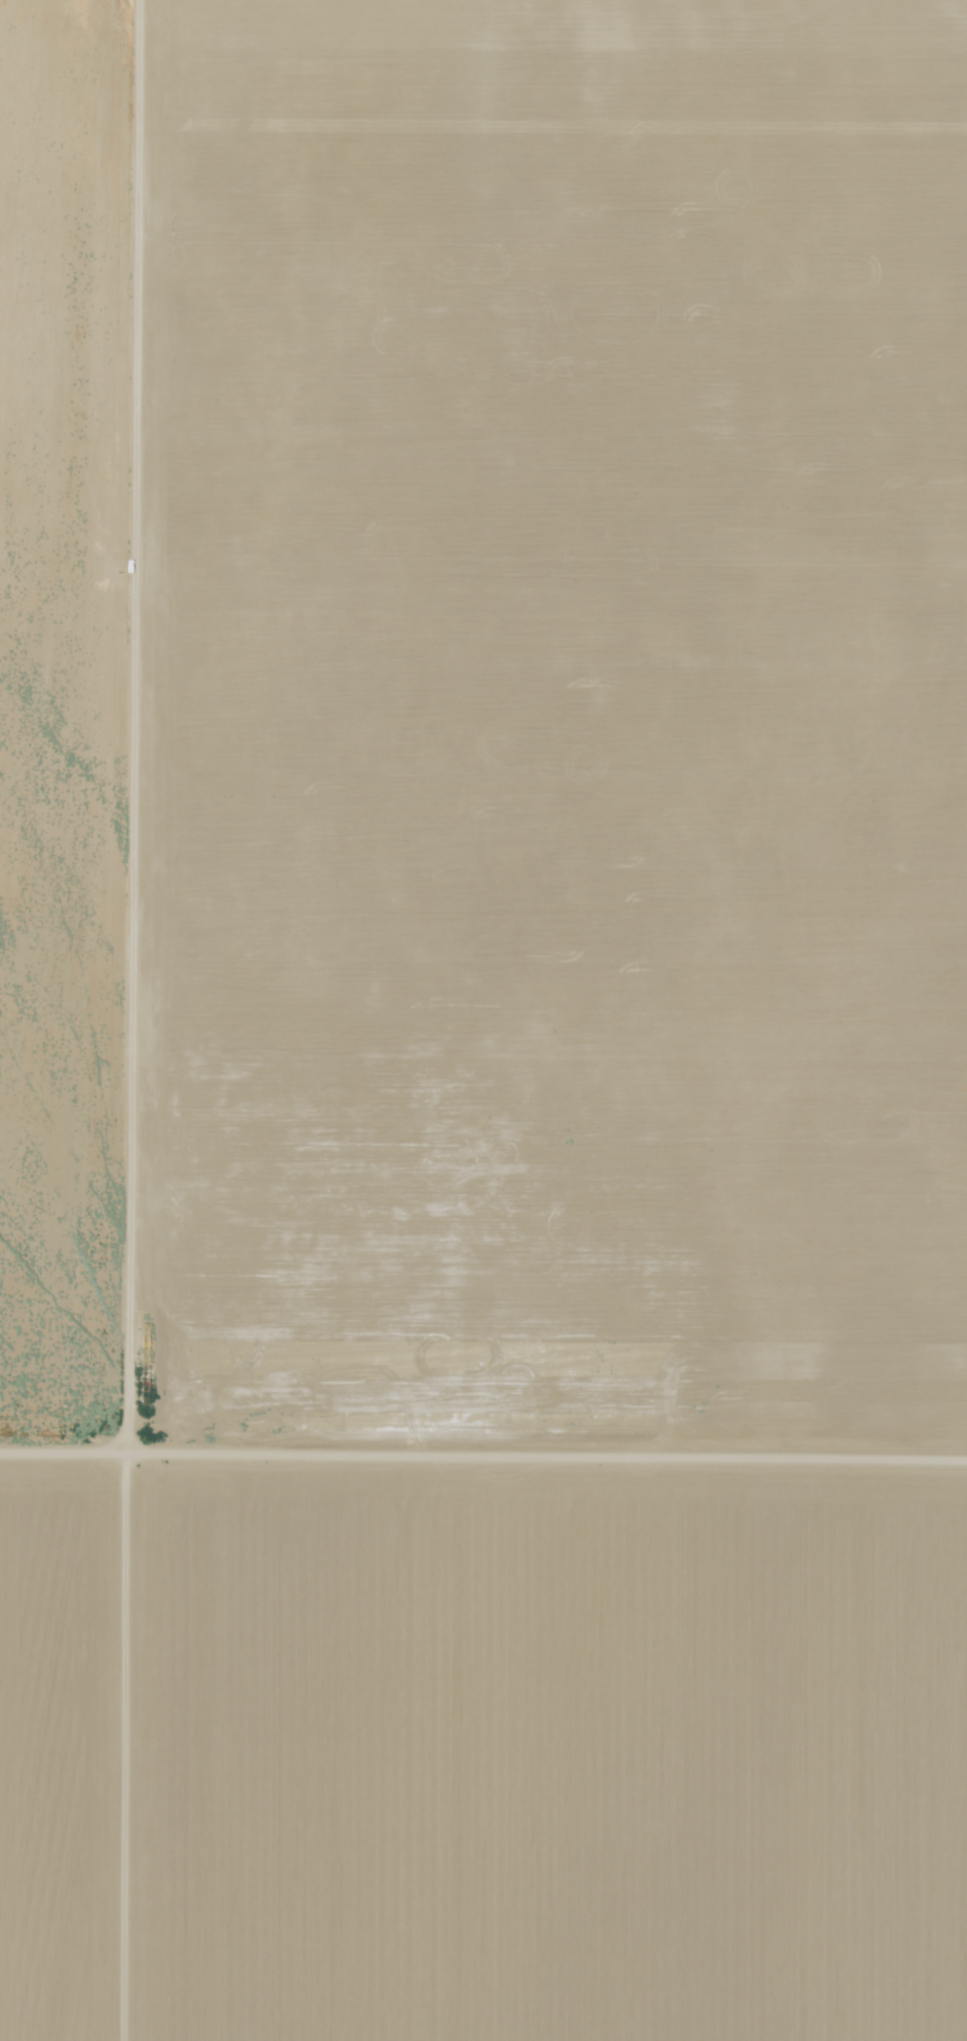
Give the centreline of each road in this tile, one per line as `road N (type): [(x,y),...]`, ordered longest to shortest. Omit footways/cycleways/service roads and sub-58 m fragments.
road 1 (residential): [(173,0),(163,2040)]
road 2 (residential): [(966,1469),(0,1457)]

